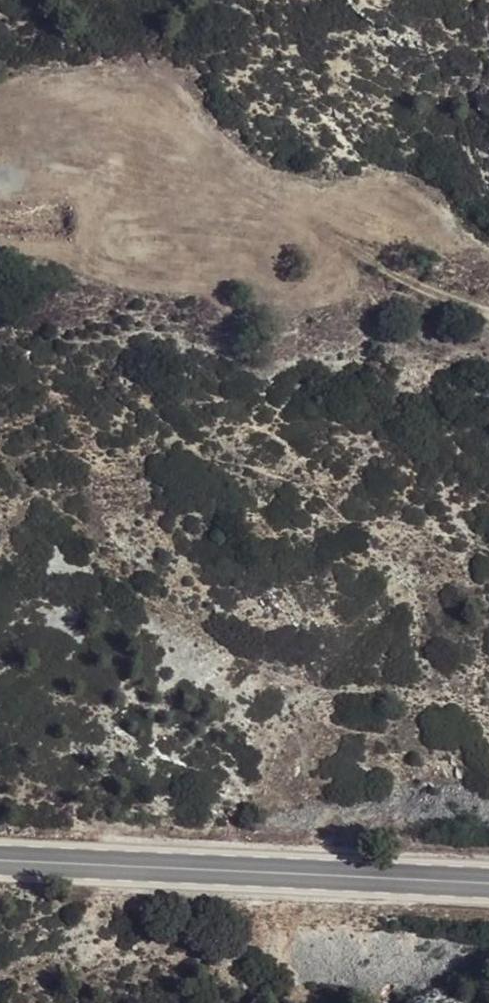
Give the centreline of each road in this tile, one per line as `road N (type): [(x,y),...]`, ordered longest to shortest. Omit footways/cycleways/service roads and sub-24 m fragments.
road 1 (track): [(488,312),(418,286),(292,214),(136,173),(0,166)]
road 2 (primary): [(488,887),(0,864)]

